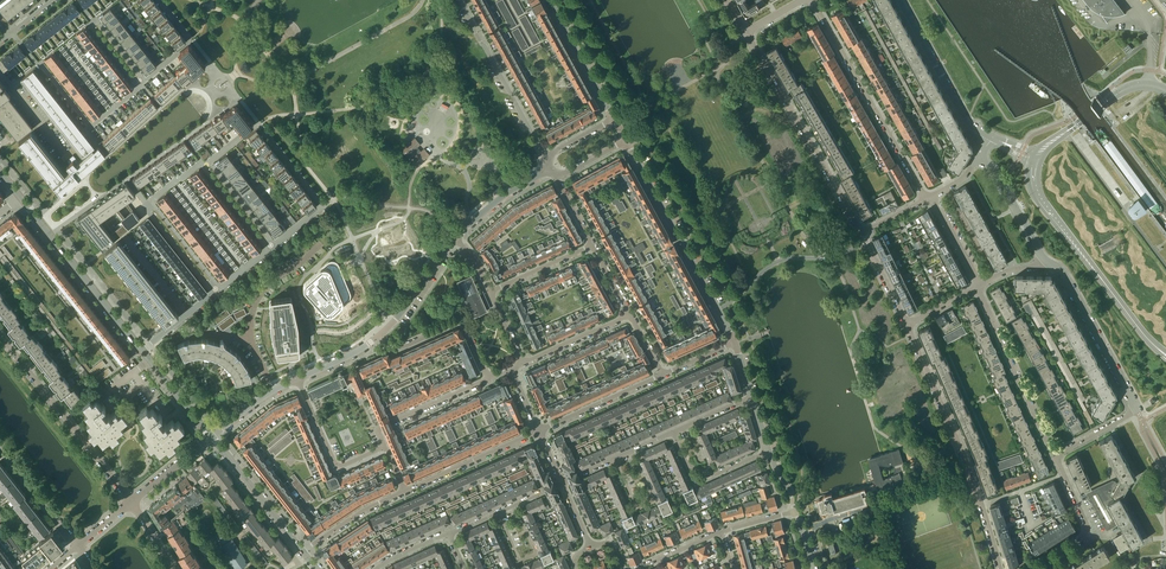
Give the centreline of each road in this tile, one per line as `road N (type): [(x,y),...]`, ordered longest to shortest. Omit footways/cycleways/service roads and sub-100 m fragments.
road 1 (residential): [(1046,261),(1062,273),(1136,409),(1055,455)]
road 2 (residential): [(1000,568),(968,466),(906,325)]
road 3 (residential): [(862,234),(745,32)]
road 4 (residential): [(735,342),(625,141)]
road 5 (residential): [(929,197),(812,0)]
road 6 (tertiary): [(1161,351),(1042,203),(1034,166)]
road 7 (residential): [(210,162),(259,125),(324,205),(275,244)]
road 8 (residential): [(131,502),(0,333)]
road 9 (residential): [(140,87),(92,126),(10,31)]
road 10 (residential): [(1055,455),(980,285)]
road 11 (residential): [(546,156),(460,0)]
road 12 (residential): [(993,137),(968,120),(900,0)]
road 13 (residential): [(380,334),(404,347),(464,323),(488,378)]
road 14 (tertiary): [(142,351),(48,233)]
road 15 (residential): [(404,491),(539,430)]
road 16 (tertiary): [(304,551),(212,435)]
road 17 (residential): [(37,219),(82,179),(99,198),(48,233)]
road 18 (residential): [(1036,568),(1086,534),(1055,455)]
road 19 (residential): [(297,379),(335,463),(383,447)]
road 20 (residential): [(383,447),(377,431),(488,378)]
road 21 (residential): [(539,430),(662,374)]
road 22 (residential): [(614,119),(551,0)]
road 23 (residential): [(0,446),(78,546)]
road 24 (residential): [(1046,261),(994,170),(979,158)]
road 25 (residential): [(674,433),(688,465),(714,475),(769,451)]
road 26 (residential): [(380,334),(455,237)]

